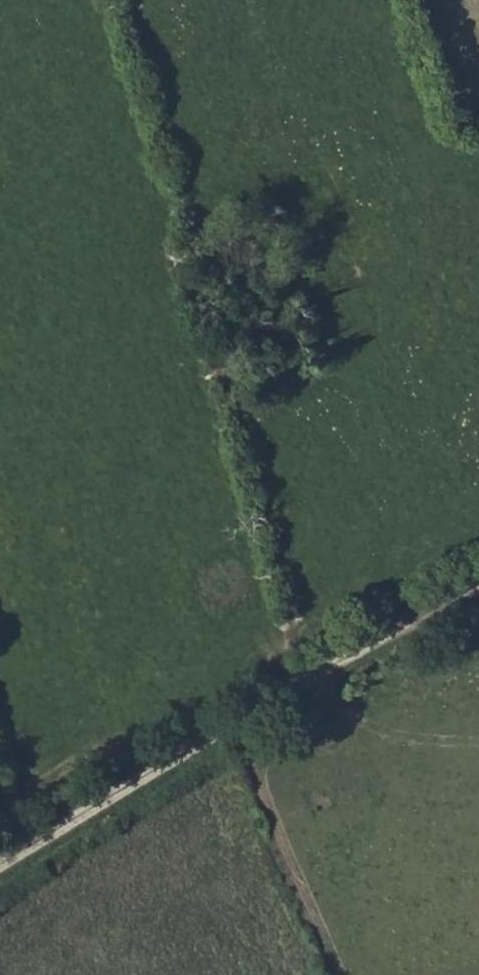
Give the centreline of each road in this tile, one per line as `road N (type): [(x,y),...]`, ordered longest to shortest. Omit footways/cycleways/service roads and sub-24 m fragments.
road 1 (track): [(478,588),(0,867)]

